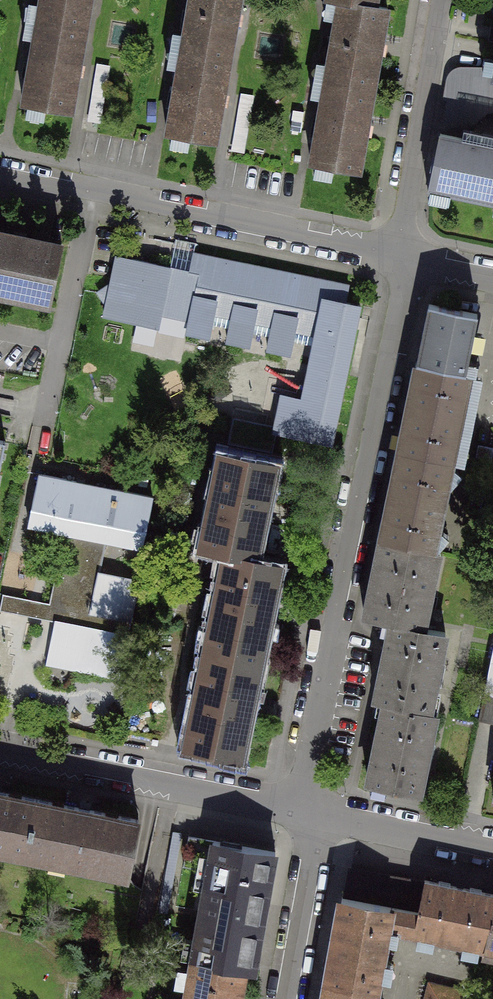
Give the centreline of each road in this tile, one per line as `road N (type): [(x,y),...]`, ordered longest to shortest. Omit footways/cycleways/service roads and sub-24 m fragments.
road 1 (residential): [(300,812),(411,263)]
road 2 (residential): [(0,173),(411,263)]
road 3 (residential): [(300,812),(0,747)]
road 4 (residential): [(411,263),(400,233),(440,0)]
road 5 (residential): [(492,853),(300,812)]
road 6 (residential): [(285,998),(313,836),(300,812)]

